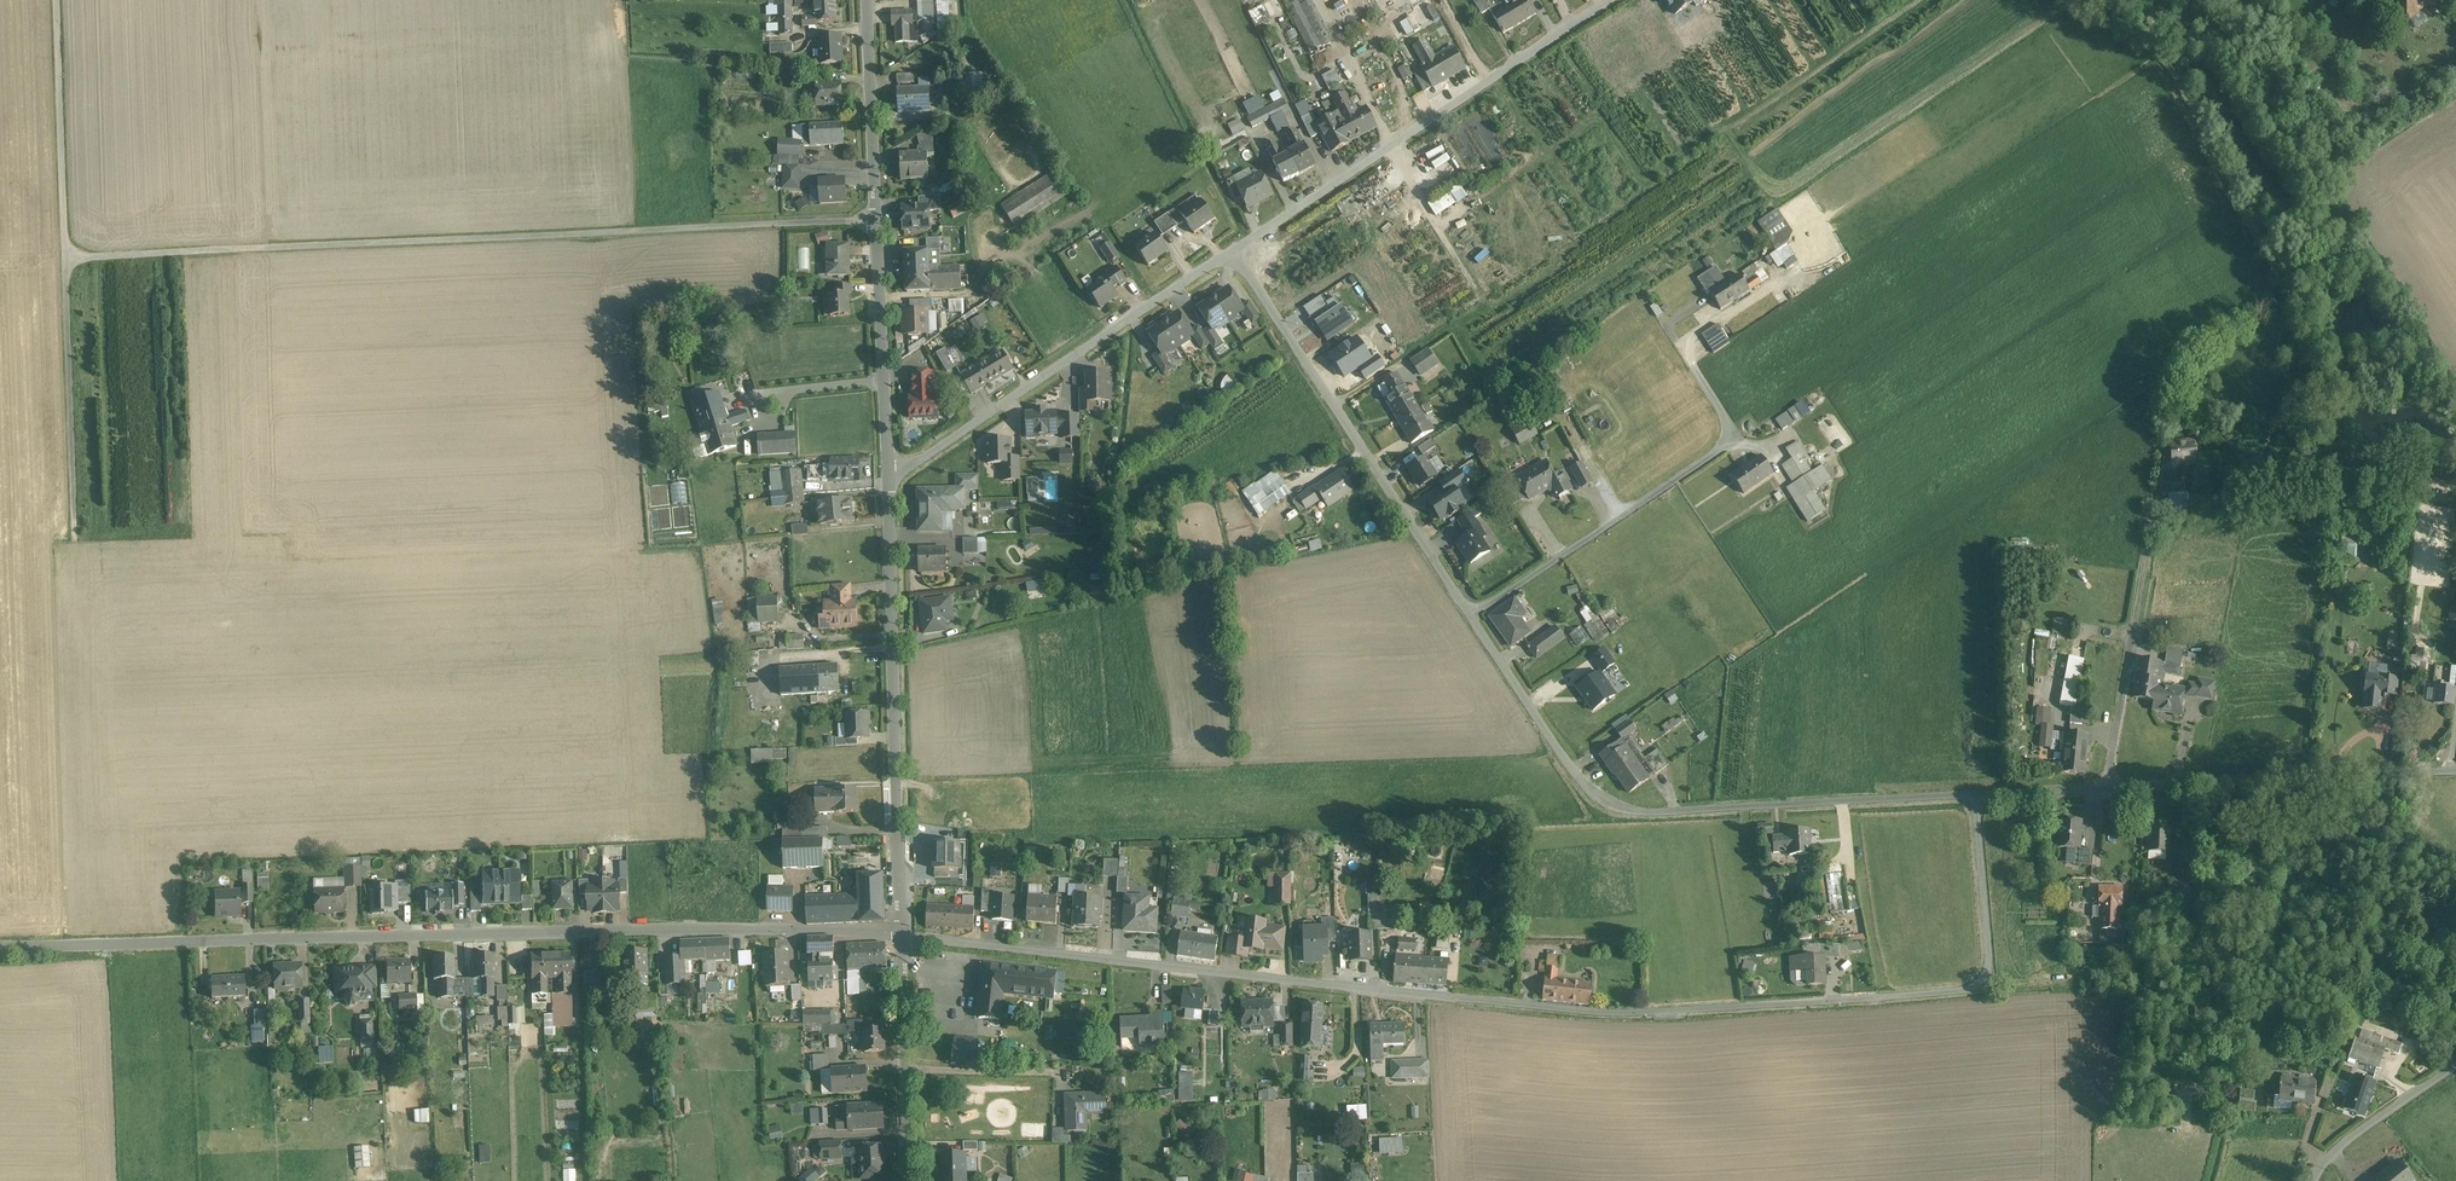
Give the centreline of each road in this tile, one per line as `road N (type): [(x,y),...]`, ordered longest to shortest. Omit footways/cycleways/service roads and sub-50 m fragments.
road 1 (residential): [(1975,795),(1988,962),(1984,978),(1959,991),(1609,1013),(900,934)]
road 2 (track): [(877,220),(66,256),(57,0)]
road 3 (residential): [(900,934),(699,928),(179,939)]
road 4 (unclassified): [(1471,615),(1557,746),(1600,793),(1633,808),(1975,795)]
road 5 (residential): [(866,0),(890,482)]
road 6 (residential): [(890,482),(900,934)]
road 7 (residential): [(1603,0),(1230,250)]
road 8 (unclassified): [(1230,250),(1471,615)]
road 9 (residential): [(1230,250),(890,482)]
road 10 (residential): [(1471,615),(1716,452),(1729,425),(1692,363)]
road 11 (unclassified): [(2106,788),(2455,774)]
road 12 (track): [(74,539),(66,256)]
road 13 (residential): [(2106,788),(2155,521)]
road 14 (residential): [(900,934),(908,1180)]
road 15 (unclassified): [(2310,1180),(2353,1136),(2455,1066)]
road 16 (unclassified): [(179,939),(0,946)]
road 17 (unclassified): [(1975,795),(2106,788)]

